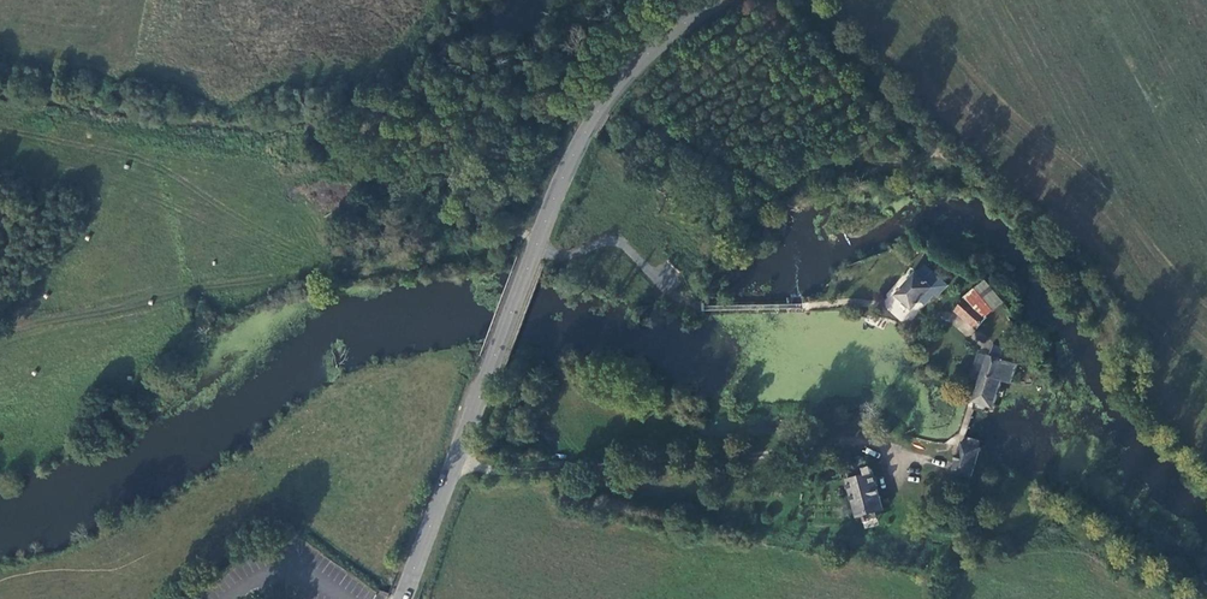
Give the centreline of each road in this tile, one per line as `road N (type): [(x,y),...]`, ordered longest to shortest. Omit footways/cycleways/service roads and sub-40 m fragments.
road 1 (tertiary): [(714,0),(633,63),(571,150),(403,598)]
road 2 (track): [(542,233),(448,261),(180,291),(0,336)]

